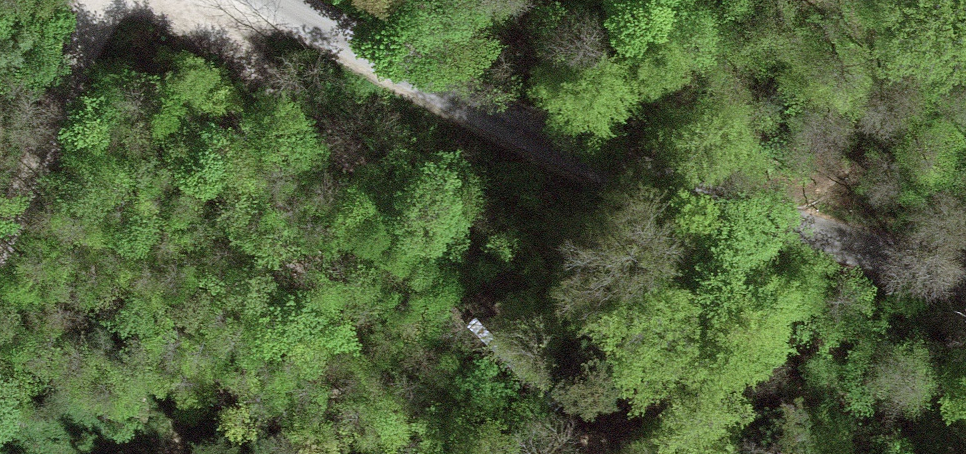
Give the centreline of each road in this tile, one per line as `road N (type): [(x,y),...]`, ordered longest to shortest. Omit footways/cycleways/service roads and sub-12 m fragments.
road 1 (tertiary): [(965,277),(566,149),(256,0)]
road 2 (track): [(195,0),(274,101),(435,243),(613,453)]
road 3 (track): [(115,0),(98,16),(0,238)]

